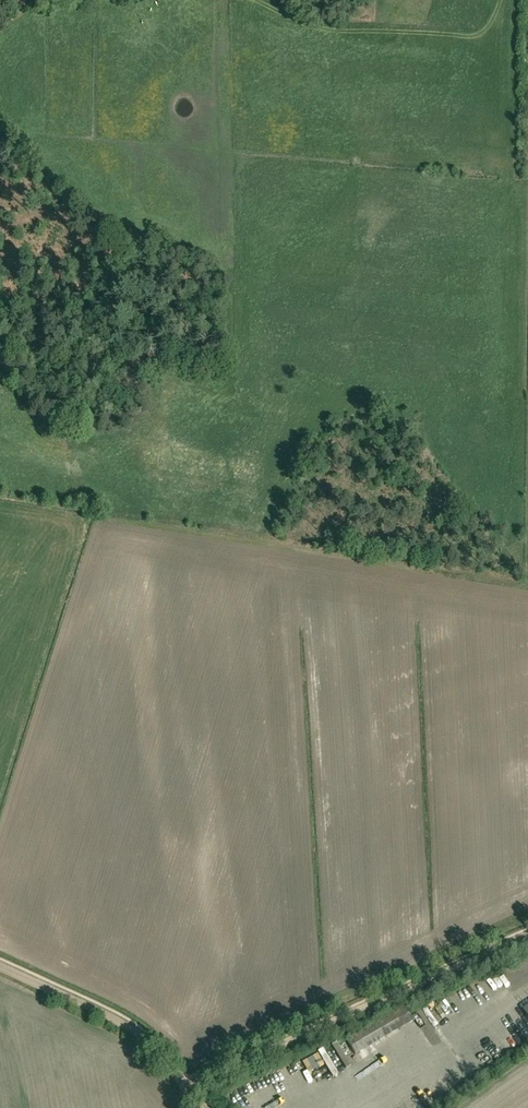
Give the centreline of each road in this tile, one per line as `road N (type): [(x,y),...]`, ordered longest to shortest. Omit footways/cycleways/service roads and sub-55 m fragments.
road 1 (track): [(183,1085),(527,934)]
road 2 (track): [(203,1107),(130,1027),(0,966)]

